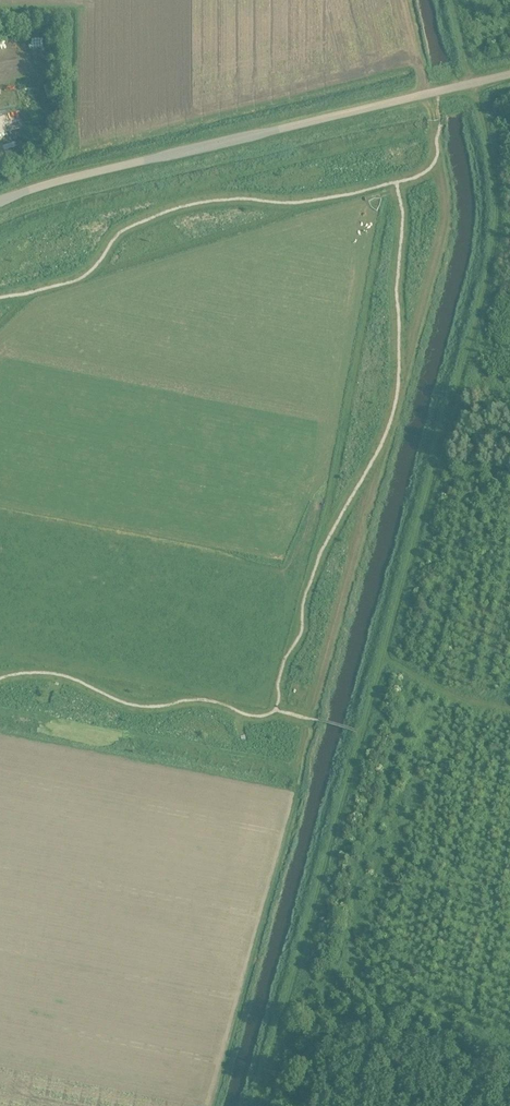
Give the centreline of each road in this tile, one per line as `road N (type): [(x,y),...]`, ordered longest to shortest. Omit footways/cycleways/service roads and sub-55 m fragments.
road 1 (track): [(257,1105),(494,250),(491,155),(452,0)]
road 2 (unclassified): [(0,199),(509,73)]
road 3 (track): [(509,709),(464,699),(383,653)]

